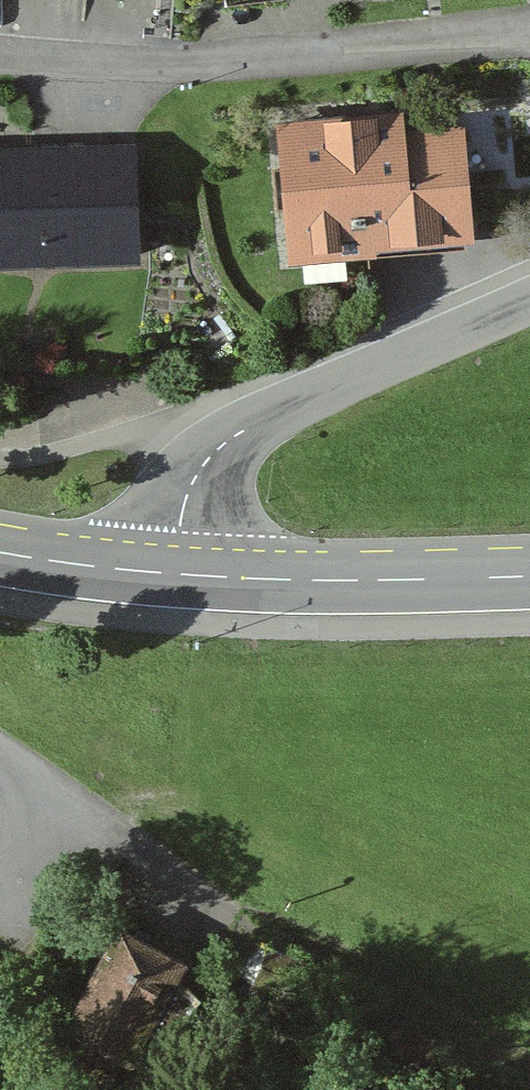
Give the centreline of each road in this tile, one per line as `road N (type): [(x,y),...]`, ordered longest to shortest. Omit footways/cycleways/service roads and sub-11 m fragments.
road 1 (residential): [(529,41),(98,79),(0,68)]
road 2 (unclassified): [(176,574),(189,490),(213,451),(250,424),(529,300)]
road 3 (secondary): [(529,575),(351,582),(176,574)]
road 4 (secondary): [(176,574),(0,553)]

